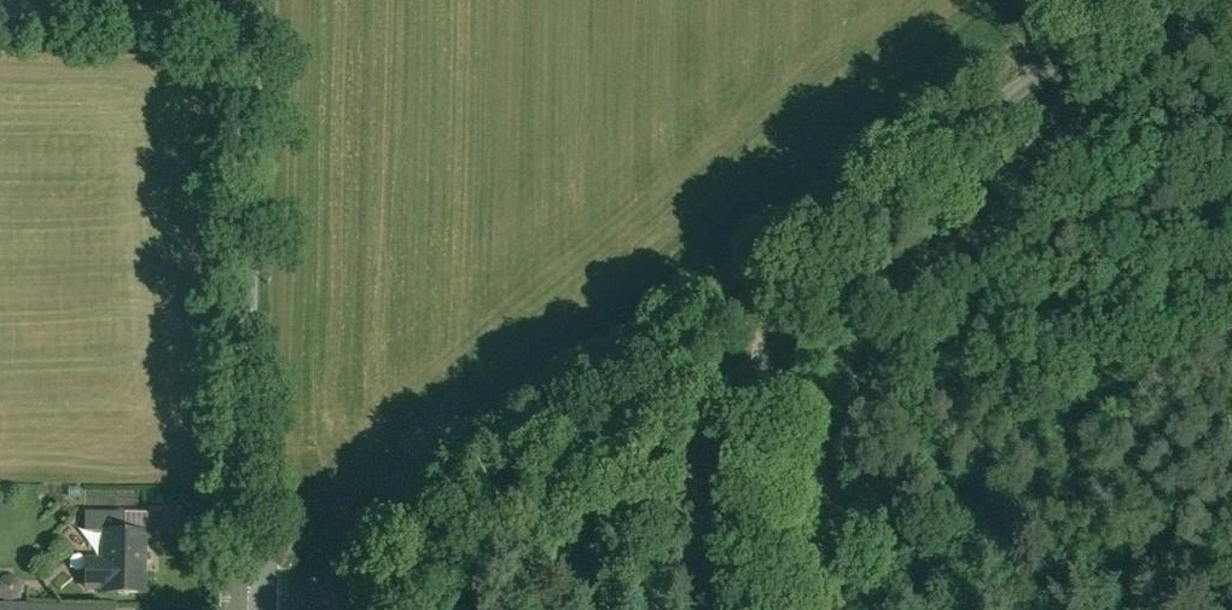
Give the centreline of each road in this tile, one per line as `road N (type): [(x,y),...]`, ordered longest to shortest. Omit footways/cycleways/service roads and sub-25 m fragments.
road 1 (tertiary): [(237,606),(315,595),(379,573),(1127,0)]
road 2 (tertiary): [(237,606),(247,23)]
road 3 (track): [(736,299),(750,364),(749,609)]
road 4 (unclassified): [(247,23),(0,21)]

